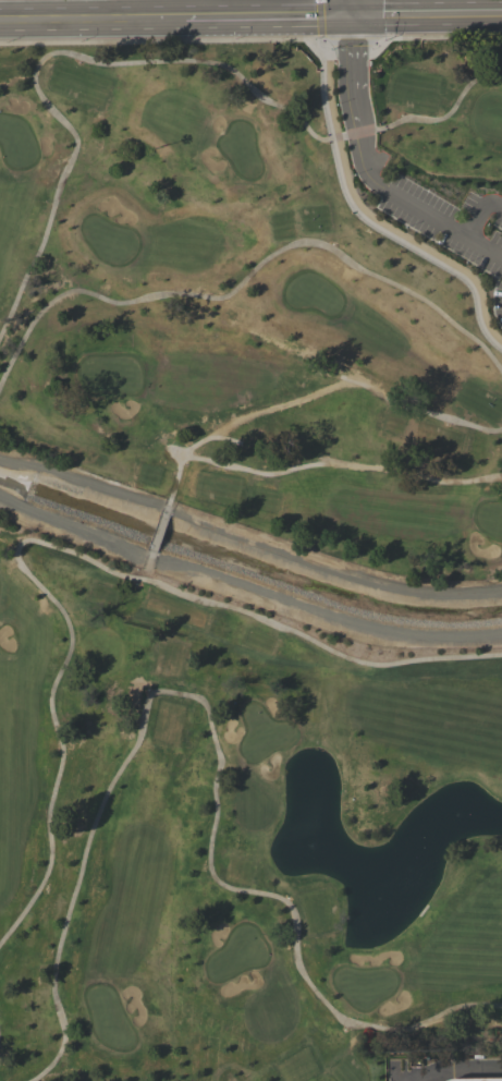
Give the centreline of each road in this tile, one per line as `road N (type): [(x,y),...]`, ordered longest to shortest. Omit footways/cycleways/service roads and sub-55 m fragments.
road 1 (tertiary): [(352,14),(0,21)]
road 2 (tertiary): [(352,14),(501,13)]

